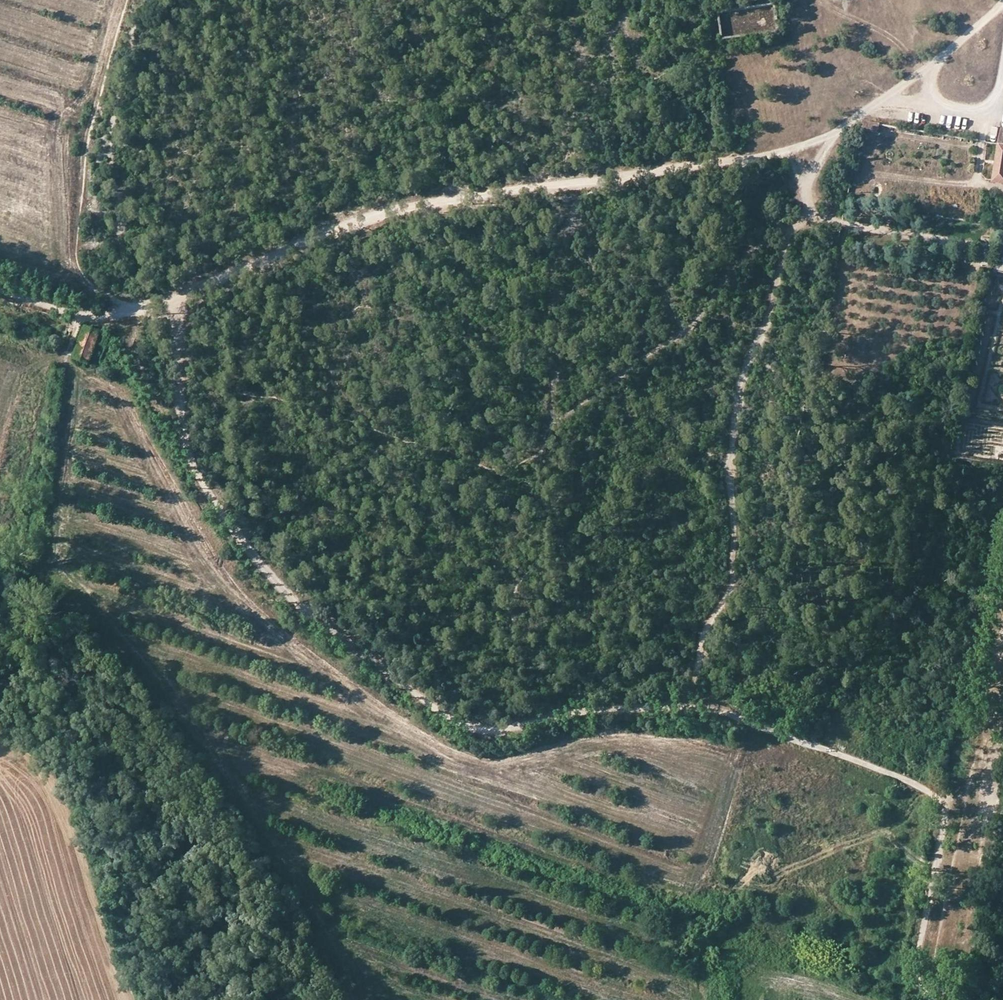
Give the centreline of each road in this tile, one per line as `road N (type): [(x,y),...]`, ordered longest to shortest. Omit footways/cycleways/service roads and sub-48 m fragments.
road 1 (track): [(930,999),(974,807),(714,711),(572,713),(534,728),(469,731),(269,580),(199,477),(113,320)]
road 2 (track): [(128,0),(79,191),(83,276),(34,586),(139,686),(232,815),(341,999)]
road 3 (track): [(113,320),(367,218),(759,157),(833,134)]
road 4 (track): [(697,714),(694,691),(731,603),(737,425),(751,360),(803,217)]
road 5 (track): [(833,134),(981,25),(1002,0)]
road 6 (track): [(925,999),(917,964),(949,798)]
road 7 (track): [(180,294),(186,419),(199,477)]
road 8 (track): [(1002,78),(988,114),(946,109),(932,99),(930,64)]
road 9 (track): [(974,807),(984,796),(1002,681)]

